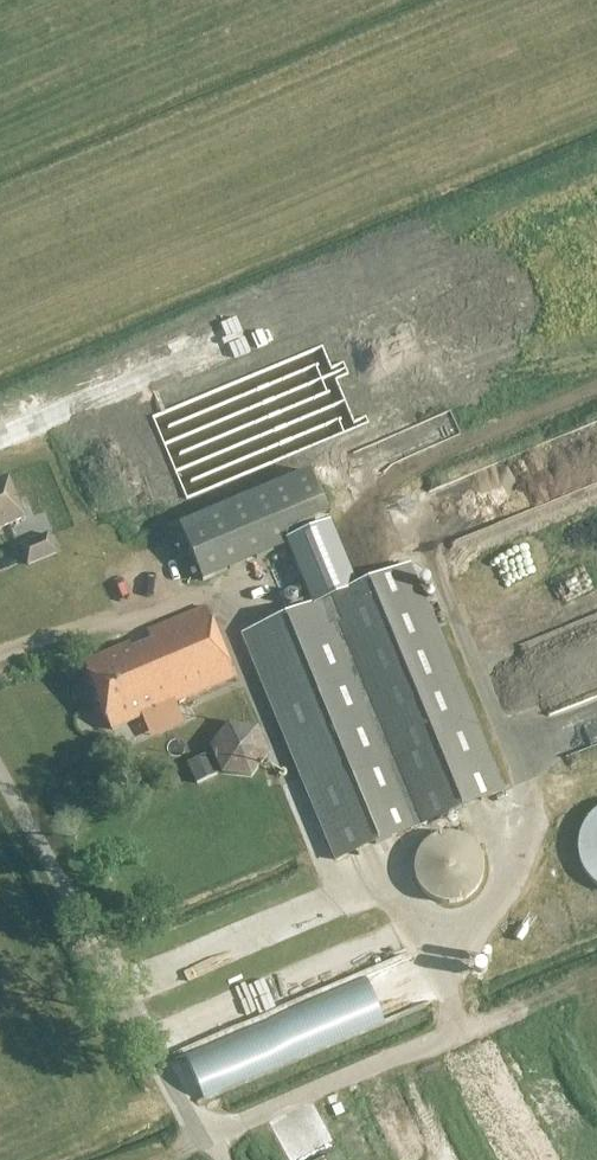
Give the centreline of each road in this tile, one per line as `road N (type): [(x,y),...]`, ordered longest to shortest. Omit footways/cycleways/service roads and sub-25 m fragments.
road 1 (unclassified): [(223,1159),(0,757)]

